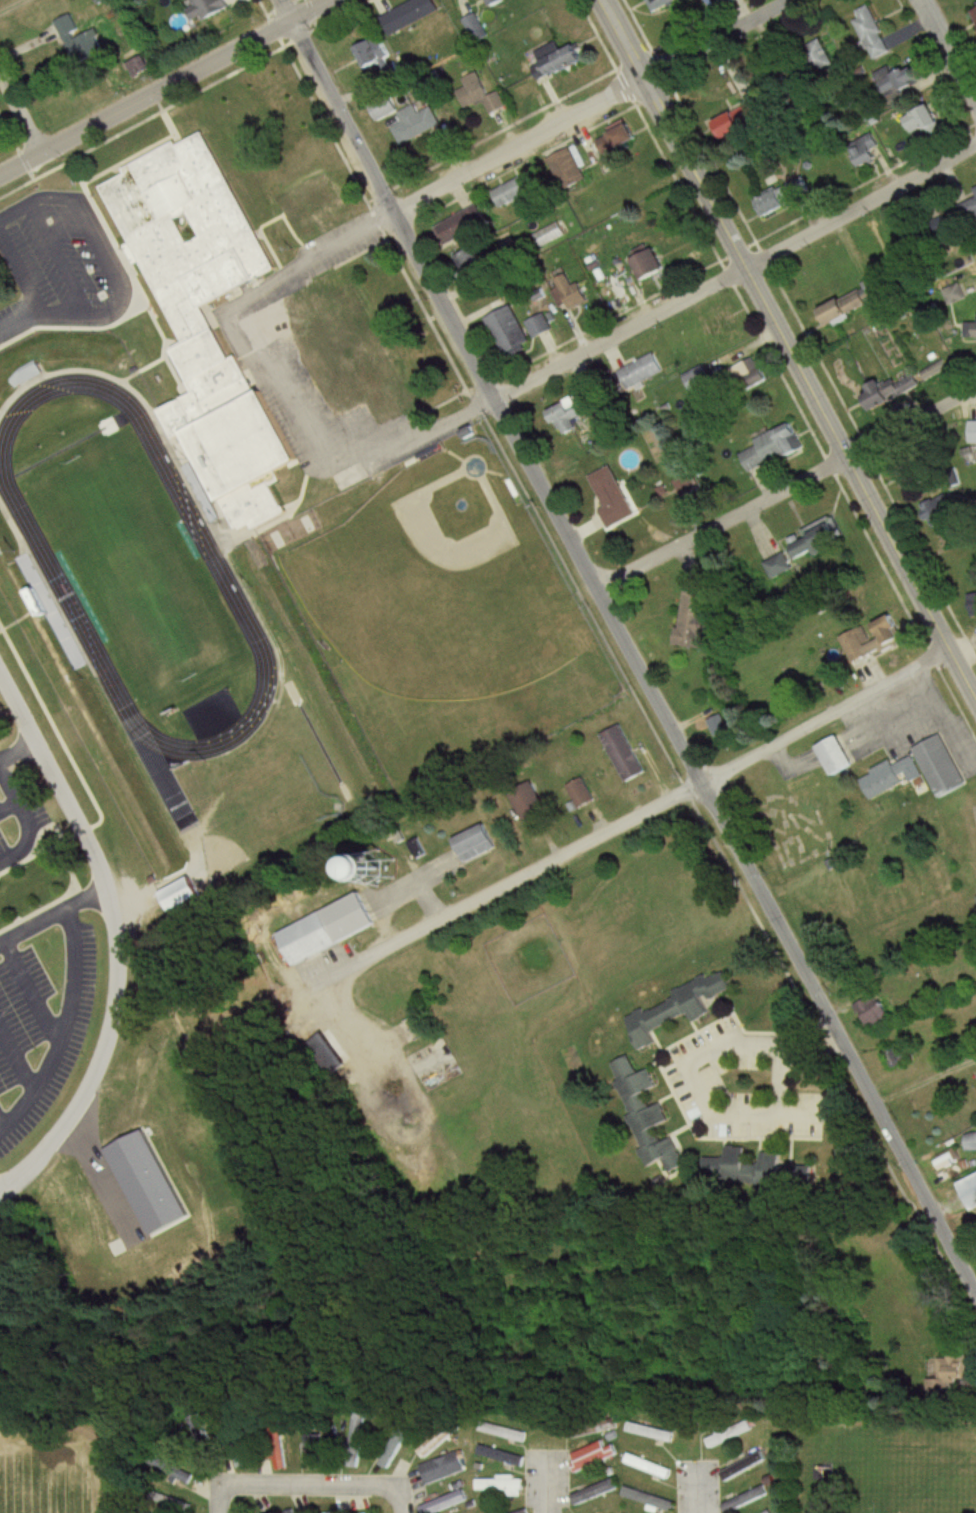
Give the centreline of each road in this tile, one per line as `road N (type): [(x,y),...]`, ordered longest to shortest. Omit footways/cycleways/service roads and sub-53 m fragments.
road 1 (residential): [(975,1293),(281,0)]
road 2 (secondary): [(975,700),(602,0)]
road 3 (residential): [(314,987),(949,649)]
road 4 (residential): [(0,674),(96,858),(122,955),(115,1012),(91,1073),(55,1135),(19,1181),(0,1191)]
road 5 (residential): [(347,467),(493,401),(744,266)]
road 6 (residential): [(594,591),(975,387)]
road 7 (tertiary): [(0,179),(333,0)]
road 8 (residential): [(392,218),(642,74)]
road 9 (residential): [(975,138),(744,266)]
road 10 (residential): [(392,218),(230,313)]
road 11 (residential): [(220,1484),(404,1486)]
road 12 (residential): [(642,74),(773,0)]

